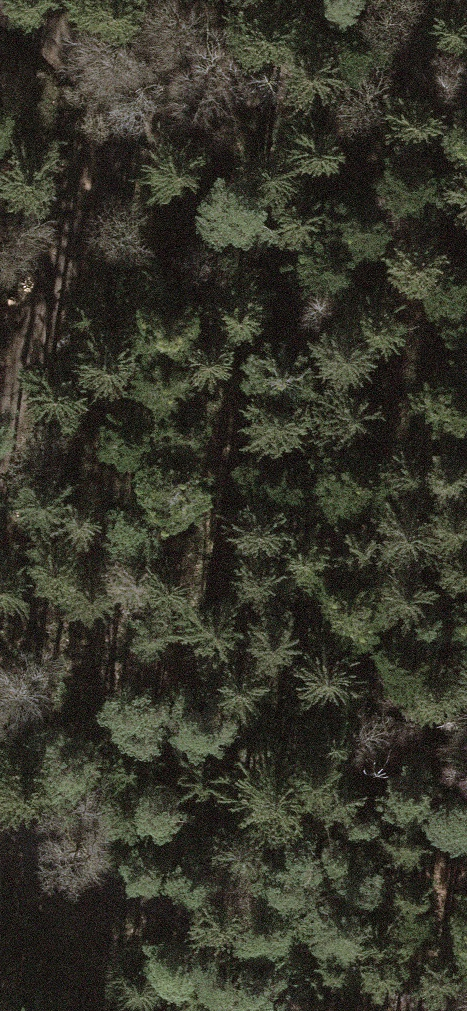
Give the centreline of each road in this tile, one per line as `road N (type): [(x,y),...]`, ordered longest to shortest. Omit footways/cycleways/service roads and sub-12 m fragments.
road 1 (track): [(0,498),(58,407),(92,276),(150,119),(29,48),(0,15)]
road 2 (track): [(466,979),(305,963),(195,940),(103,882),(16,805),(0,760)]
road 3 (track): [(150,119),(466,17)]

